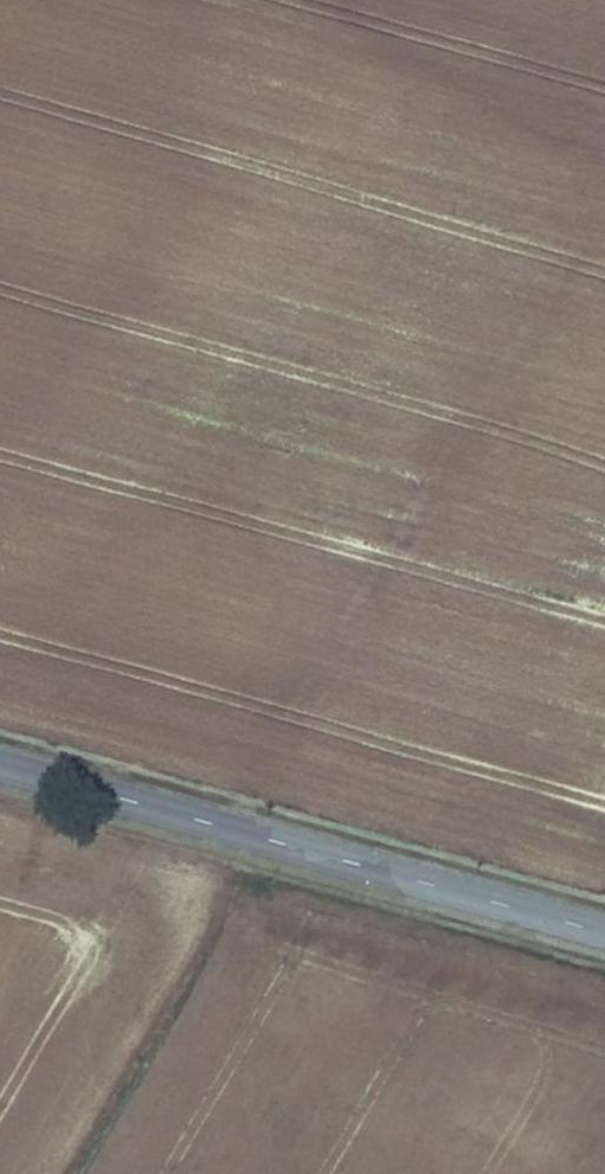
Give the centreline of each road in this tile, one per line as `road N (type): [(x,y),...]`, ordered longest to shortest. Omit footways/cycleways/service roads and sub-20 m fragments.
road 1 (tertiary): [(0,763),(604,931)]

